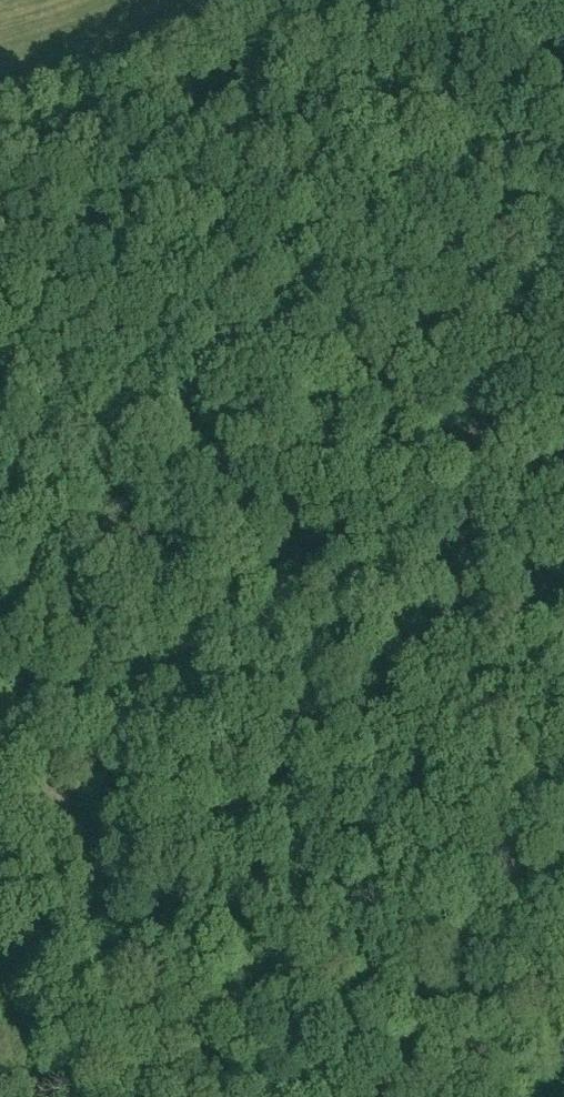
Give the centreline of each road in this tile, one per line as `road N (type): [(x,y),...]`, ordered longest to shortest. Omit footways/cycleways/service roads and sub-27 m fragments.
road 1 (track): [(0,156),(49,145),(399,0)]

